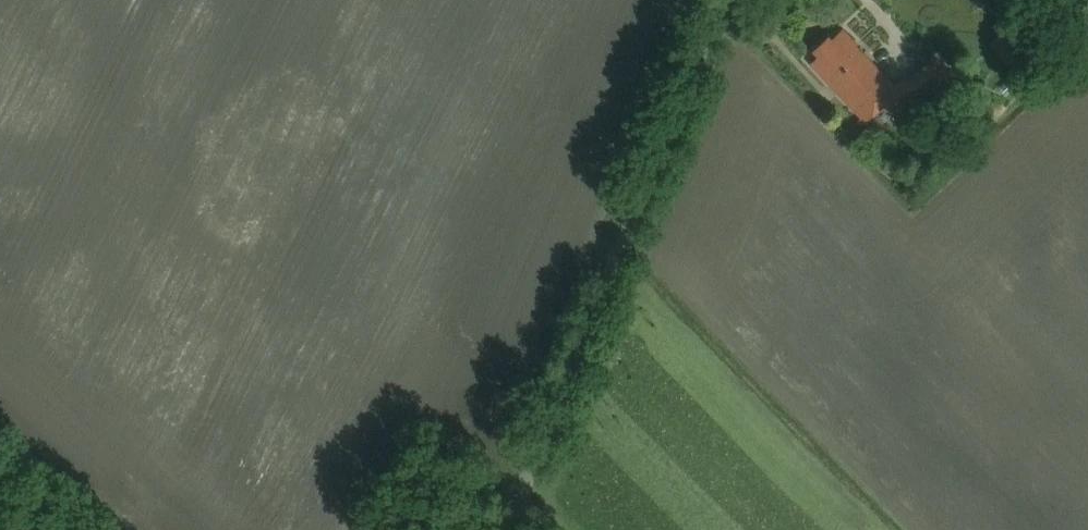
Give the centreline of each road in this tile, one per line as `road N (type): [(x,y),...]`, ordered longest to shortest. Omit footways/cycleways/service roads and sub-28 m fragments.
road 1 (unclassified): [(497,529),(709,0)]

